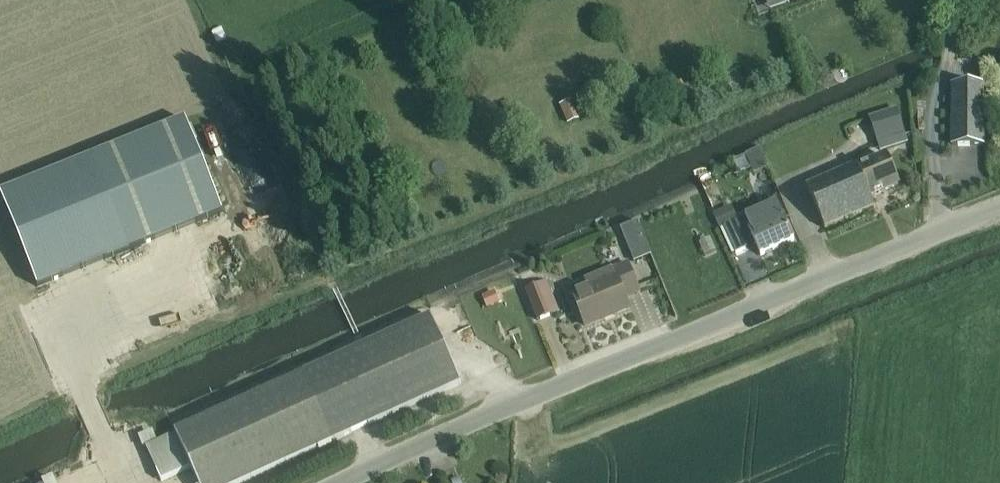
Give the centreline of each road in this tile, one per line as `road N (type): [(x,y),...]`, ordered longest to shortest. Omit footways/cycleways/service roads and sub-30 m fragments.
road 1 (unclassified): [(341,482),(464,424),(999,207)]

